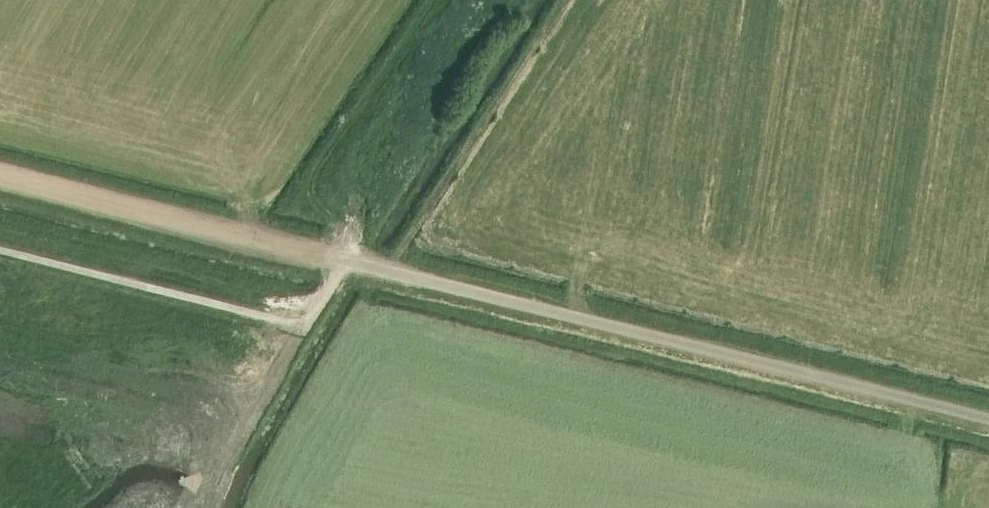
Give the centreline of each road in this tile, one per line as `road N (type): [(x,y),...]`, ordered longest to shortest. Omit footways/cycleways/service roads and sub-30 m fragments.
road 1 (unclassified): [(988,419),(347,259)]
road 2 (track): [(0,175),(347,259)]
road 3 (track): [(567,0),(386,269)]

